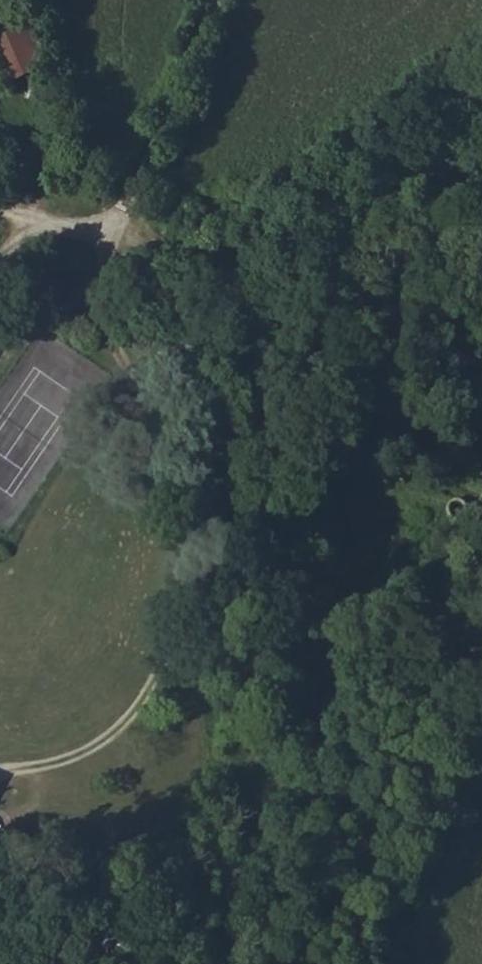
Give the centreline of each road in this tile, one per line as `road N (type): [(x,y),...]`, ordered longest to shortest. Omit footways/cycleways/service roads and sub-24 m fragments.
road 1 (unclassified): [(218,0),(126,209),(111,223),(16,244),(0,259)]

